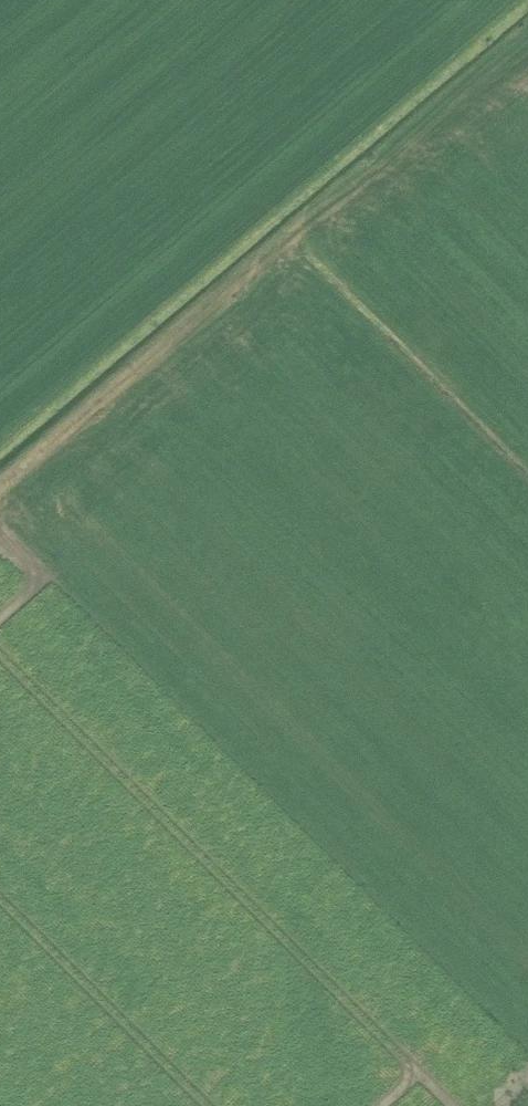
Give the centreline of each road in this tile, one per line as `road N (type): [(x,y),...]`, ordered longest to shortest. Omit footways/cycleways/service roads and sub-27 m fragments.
road 1 (track): [(262,250),(0,475)]

